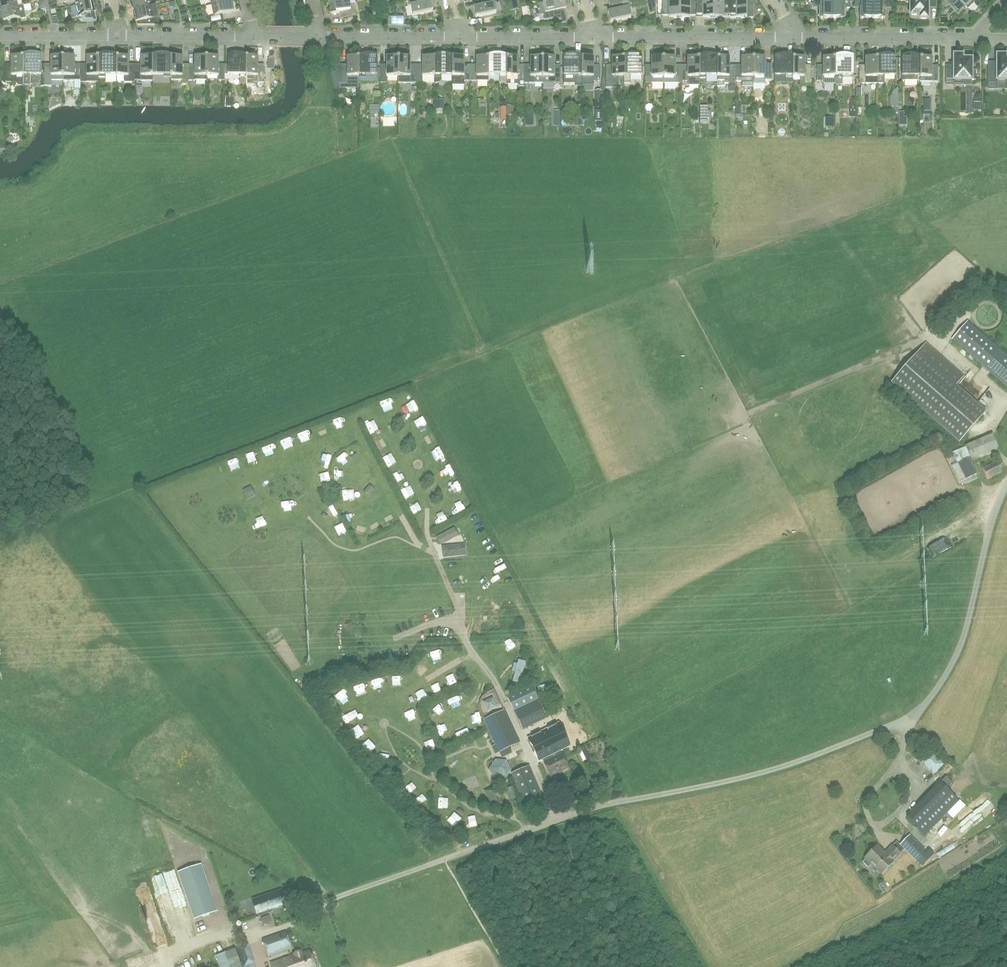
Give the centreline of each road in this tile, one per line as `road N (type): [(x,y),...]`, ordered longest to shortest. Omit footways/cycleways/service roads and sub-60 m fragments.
road 1 (residential): [(1006,481),(953,660),(908,717),(762,773),(572,815),(329,900)]
road 2 (residential): [(792,38),(589,34)]
road 3 (residential): [(974,37),(792,38)]
road 4 (residential): [(455,34),(320,35)]
road 5 (residential): [(589,34),(455,34)]
road 6 (residential): [(251,35),(119,34)]

